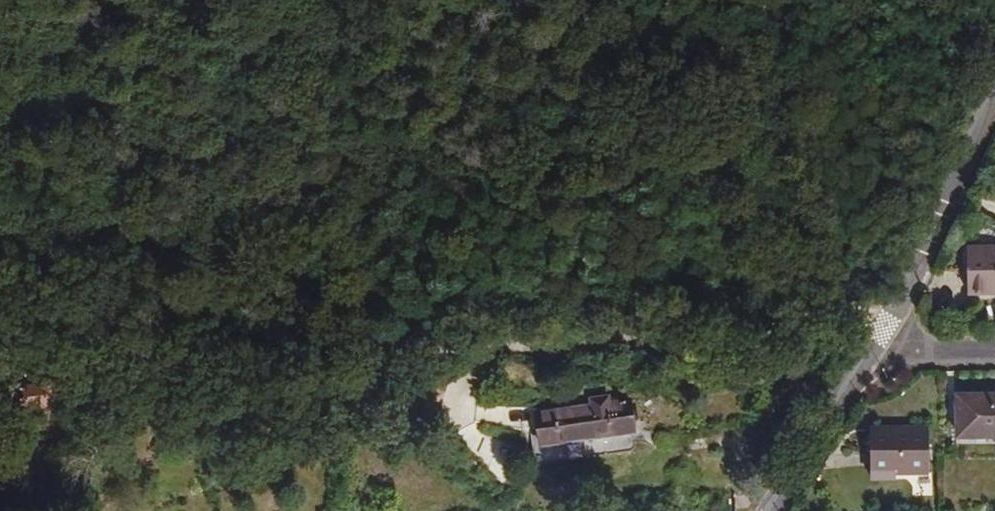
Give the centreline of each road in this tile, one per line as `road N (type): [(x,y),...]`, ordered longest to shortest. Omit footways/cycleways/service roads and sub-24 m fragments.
road 1 (residential): [(773,510),(882,334)]

